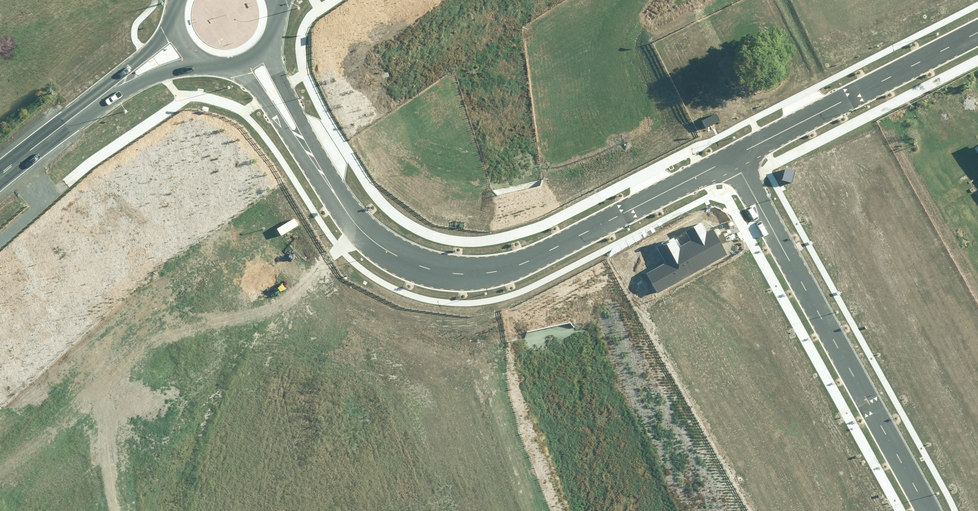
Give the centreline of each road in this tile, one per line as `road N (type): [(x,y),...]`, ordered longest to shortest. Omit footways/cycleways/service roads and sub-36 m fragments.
road 1 (residential): [(253,58),(344,211),(396,261),(427,271),(467,275),(522,264),(730,157)]
road 2 (residential): [(730,157),(923,510)]
road 3 (residential): [(730,157),(977,38)]
road 4 (secondary): [(0,174),(180,43)]

